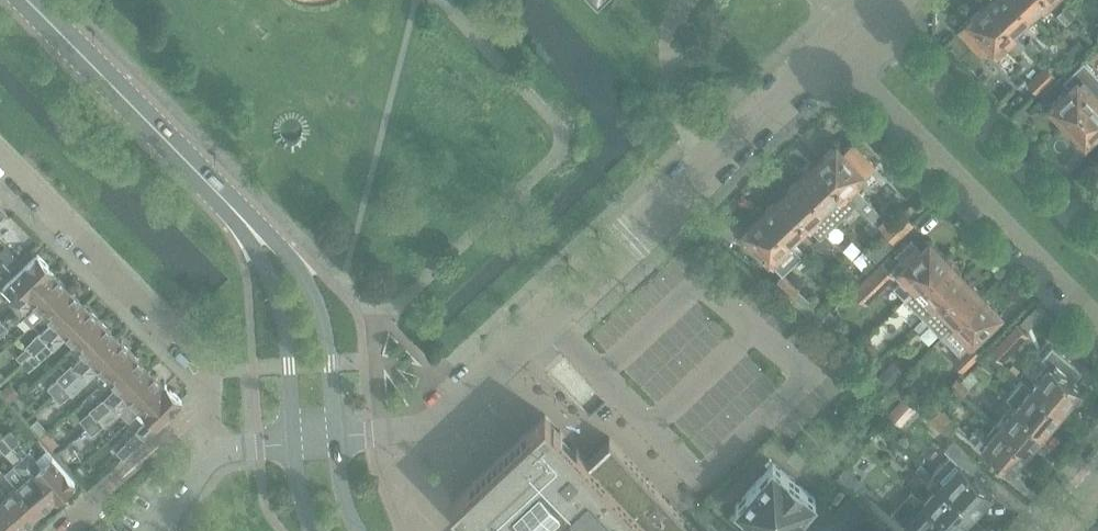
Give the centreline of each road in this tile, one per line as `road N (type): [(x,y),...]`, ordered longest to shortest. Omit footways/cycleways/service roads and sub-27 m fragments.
road 1 (residential): [(337,438),(436,424),(716,155)]
road 2 (residential): [(1097,325),(830,50)]
road 3 (residential): [(221,452),(210,410),(212,374),(0,160)]
road 4 (residential): [(1097,246),(875,11)]
road 5 (tertiary): [(337,438),(327,338),(310,287),(275,239),(218,194)]
road 6 (tertiary): [(218,194),(27,0)]
road 7 (tertiary): [(218,194),(277,294),(294,443)]
road 8 (residential): [(690,0),(673,36),(673,67),(689,118),(716,155)]
road 9 (residential): [(716,155),(830,50)]

